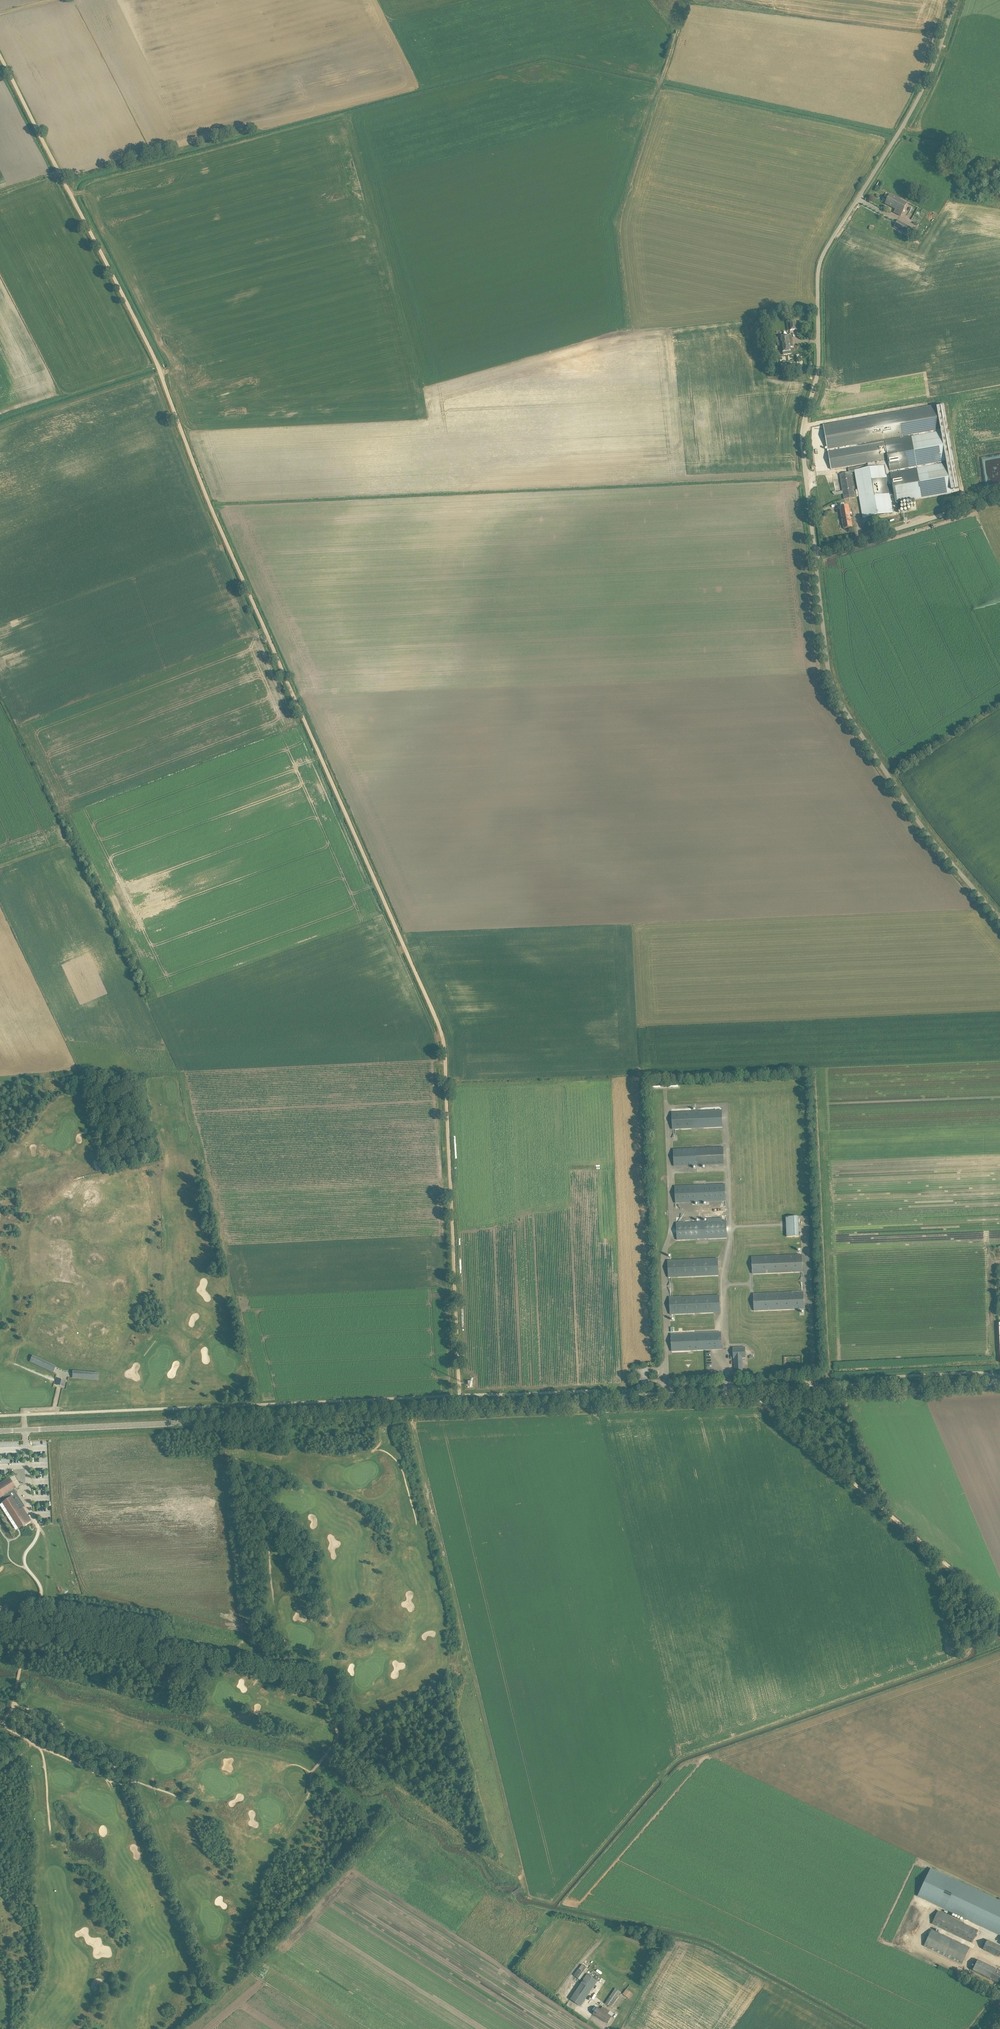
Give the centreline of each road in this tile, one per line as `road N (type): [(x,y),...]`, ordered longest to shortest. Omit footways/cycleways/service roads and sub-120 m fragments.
road 1 (track): [(0,55),(161,372),(226,541),(443,1034),(462,1409)]
road 2 (tertiary): [(0,1430),(999,1384)]
road 3 (unclassified): [(816,551),(804,431),(820,366),(820,265),(913,110),(955,0)]
road 4 (track): [(519,1878),(409,1412)]
road 5 (unclassified): [(999,920),(933,843),(835,694),(816,551)]
road 6 (track): [(999,1611),(762,1395)]
road 7 (track): [(292,1671),(20,1626)]
road 8 (unclassified): [(816,551),(999,495)]

